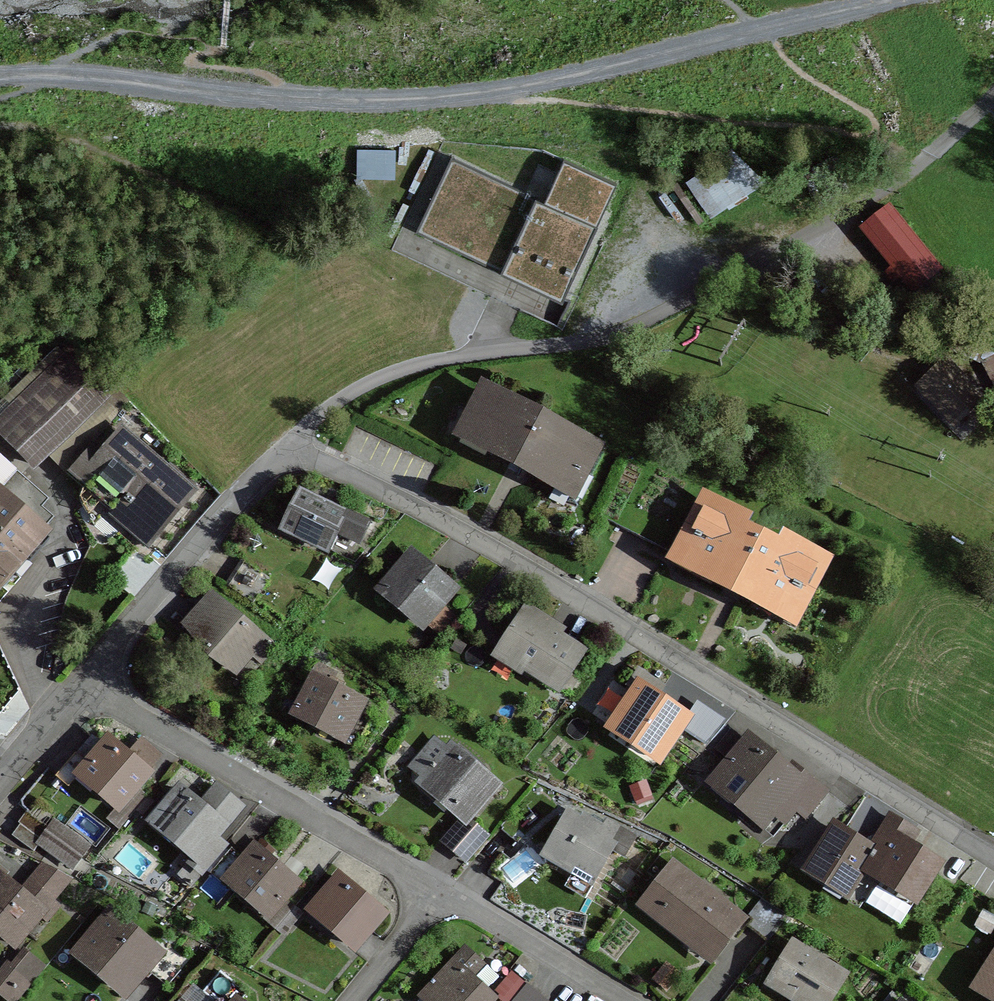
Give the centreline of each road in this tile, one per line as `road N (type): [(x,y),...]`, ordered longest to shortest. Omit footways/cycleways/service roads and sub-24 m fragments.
road 1 (track): [(30,120),(538,347),(602,336),(814,230),(915,164),(993,92)]
road 2 (residential): [(993,858),(541,575),(285,446)]
road 3 (residential): [(80,680),(442,893)]
road 4 (residential): [(80,680),(204,528),(285,446)]
road 5 (residential): [(285,446),(382,377),(461,355),(538,347)]
road 6 (residential): [(442,893),(622,1000)]
road 7 (residential): [(350,1000),(442,893)]
road 8 (residential): [(0,778),(80,680)]

